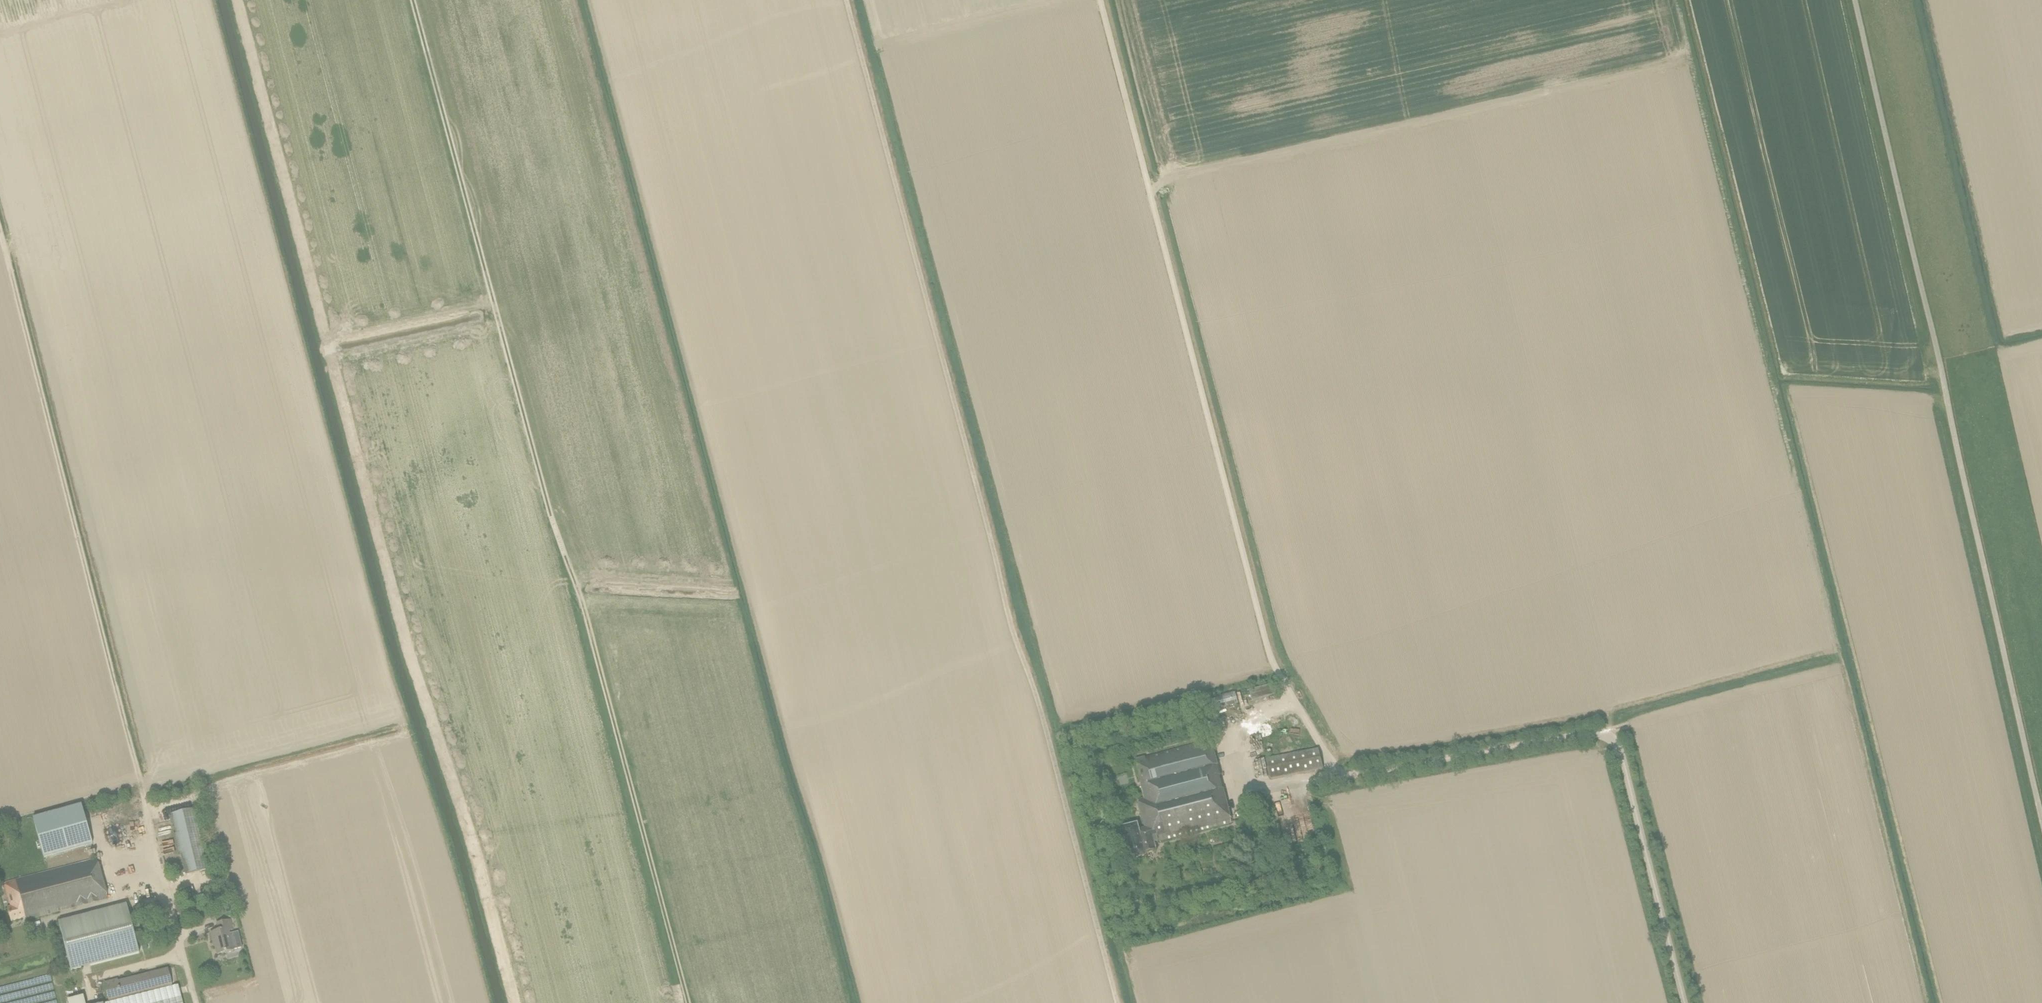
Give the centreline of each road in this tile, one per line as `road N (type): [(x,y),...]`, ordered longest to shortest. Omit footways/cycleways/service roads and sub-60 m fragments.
road 1 (track): [(1685,1002),(1612,731),(1351,771),(1305,718),(1278,672),(1101,0)]
road 2 (track): [(413,0),(688,1002)]
road 3 (track): [(2041,833),(1852,0)]

